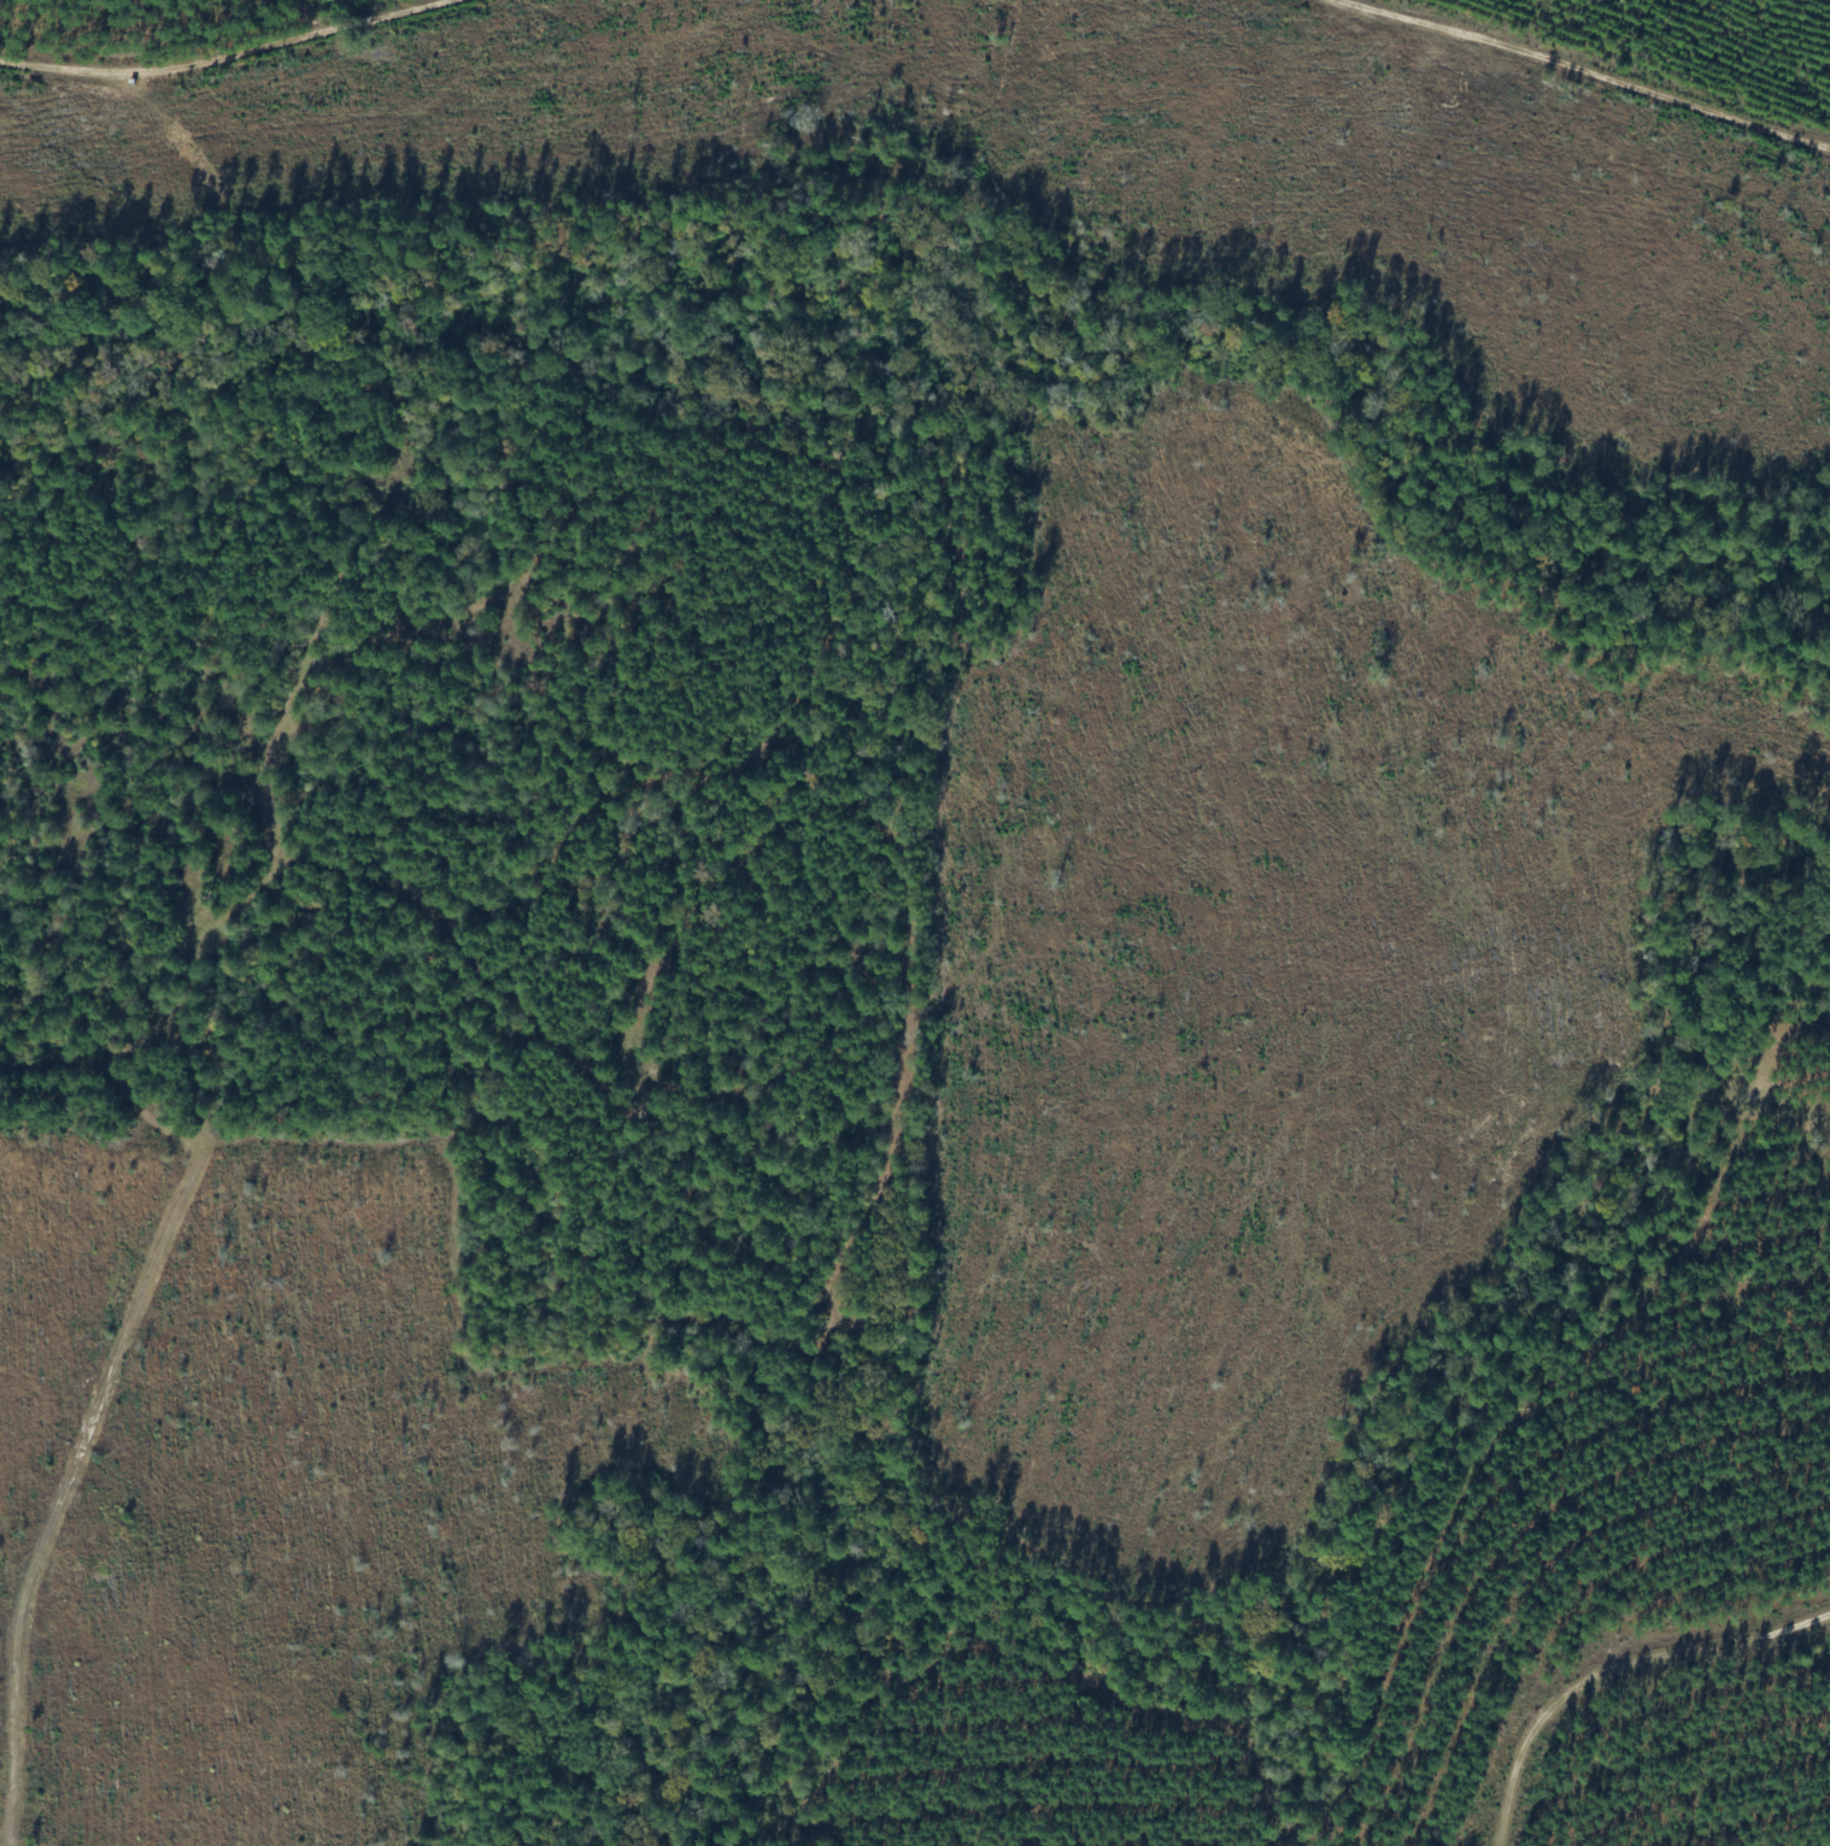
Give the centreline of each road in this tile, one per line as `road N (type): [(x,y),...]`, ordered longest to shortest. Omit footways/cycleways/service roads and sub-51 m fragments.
road 1 (residential): [(1829,1622),(1750,1635),(1595,1701),(1451,1845)]

